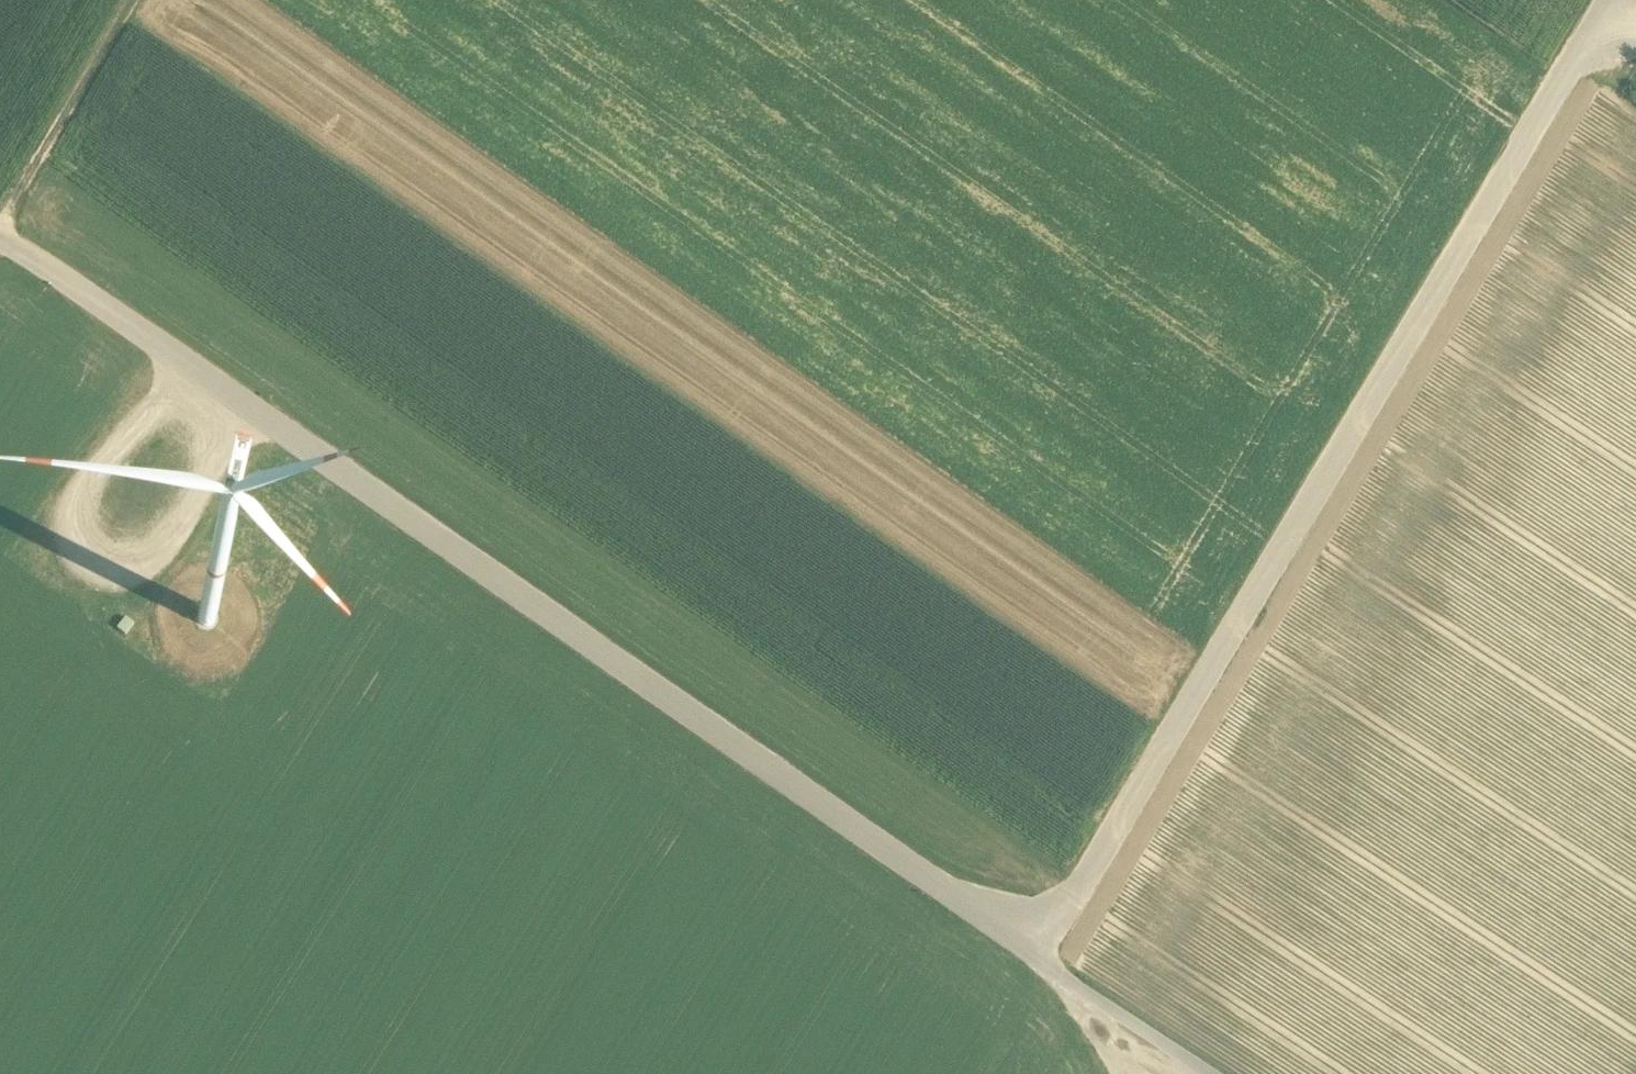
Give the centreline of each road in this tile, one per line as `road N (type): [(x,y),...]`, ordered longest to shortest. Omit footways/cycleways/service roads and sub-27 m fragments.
road 1 (unclassified): [(0,245),(1210,1073)]
road 2 (track): [(0,229),(136,0)]

